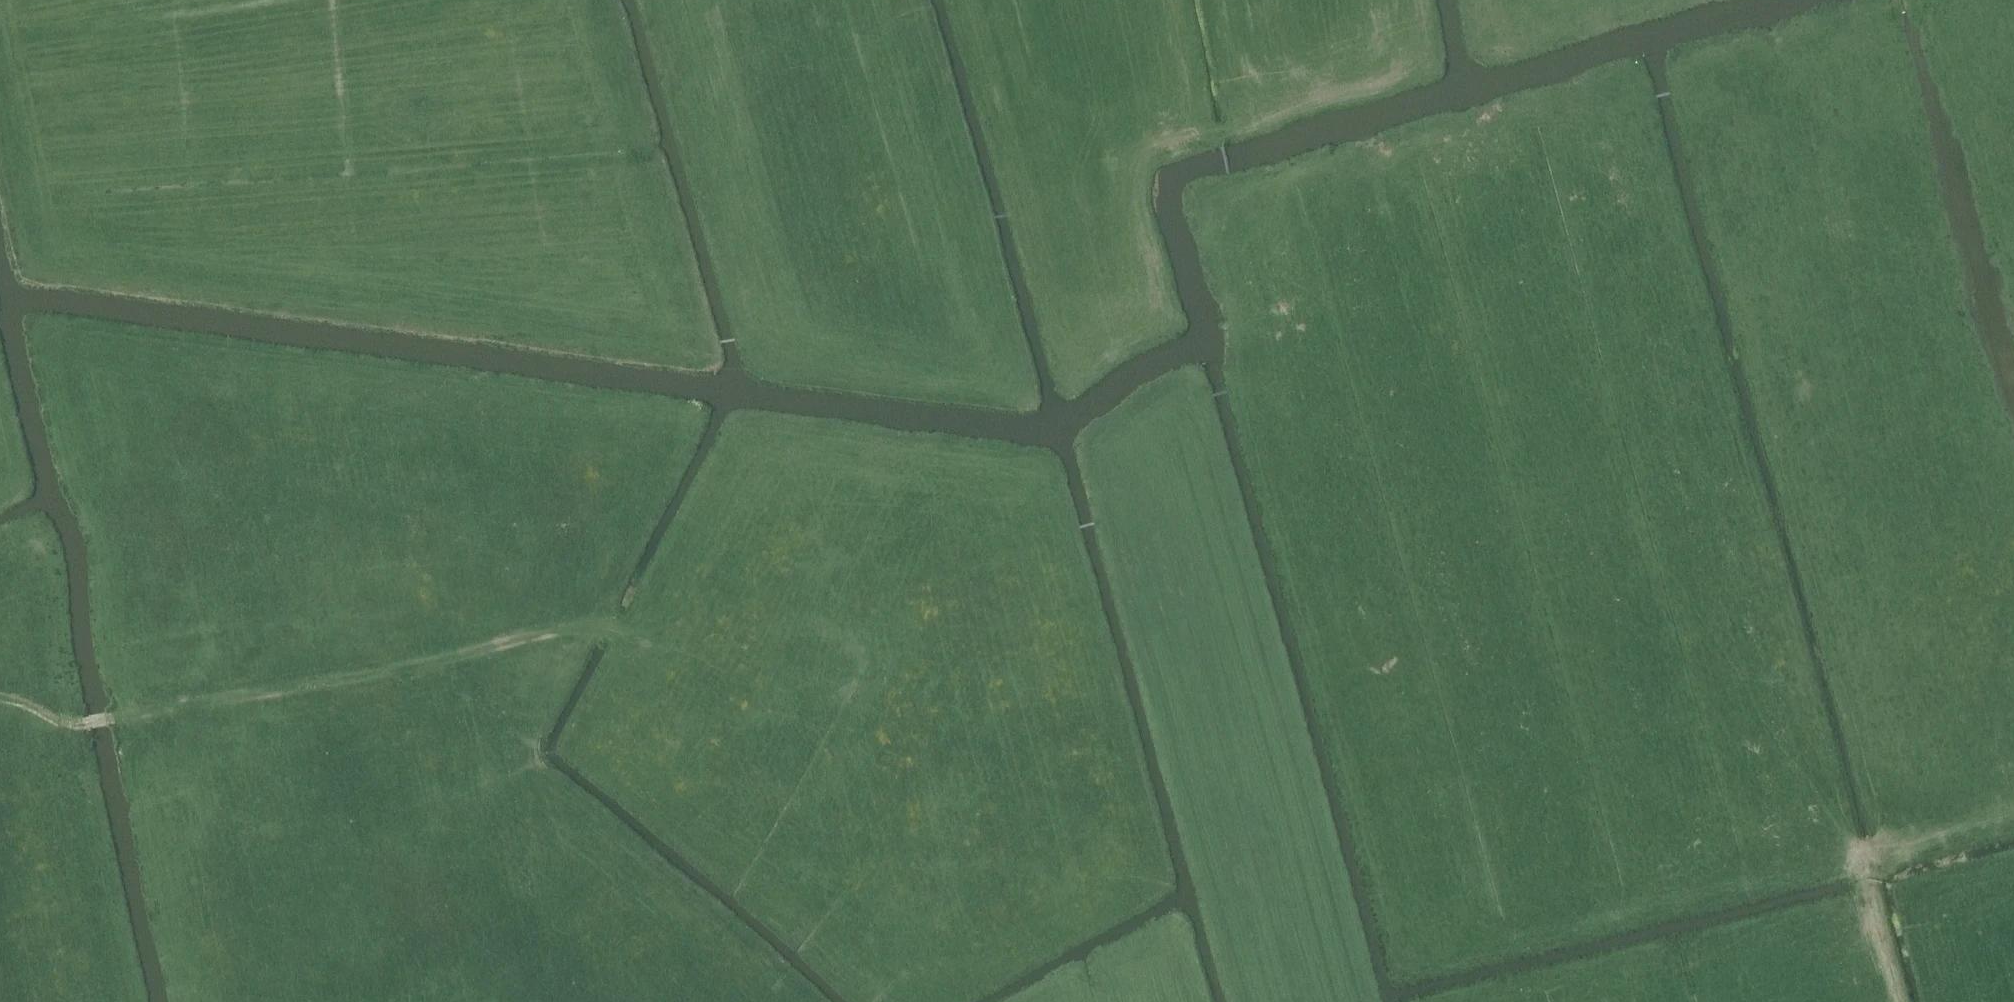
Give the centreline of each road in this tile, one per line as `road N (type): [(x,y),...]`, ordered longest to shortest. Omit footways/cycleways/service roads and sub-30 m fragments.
road 1 (track): [(638,636),(572,620),(481,659),(88,723),(0,704)]
road 2 (track): [(1897,1001),(1861,872),(1916,842),(2013,814)]

